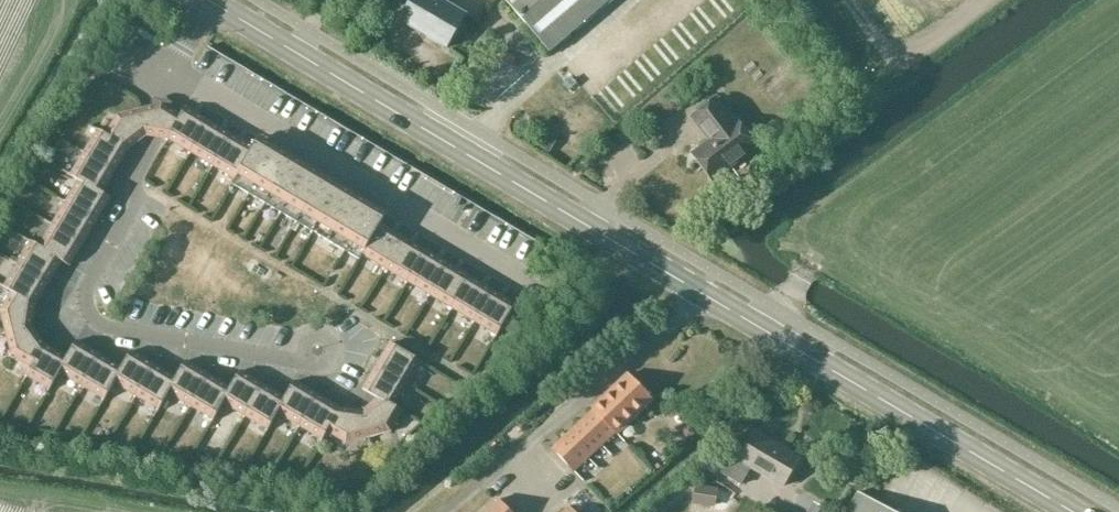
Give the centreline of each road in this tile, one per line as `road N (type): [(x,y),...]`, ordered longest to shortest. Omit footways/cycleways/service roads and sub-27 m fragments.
road 1 (secondary): [(1076,511),(208,0)]

